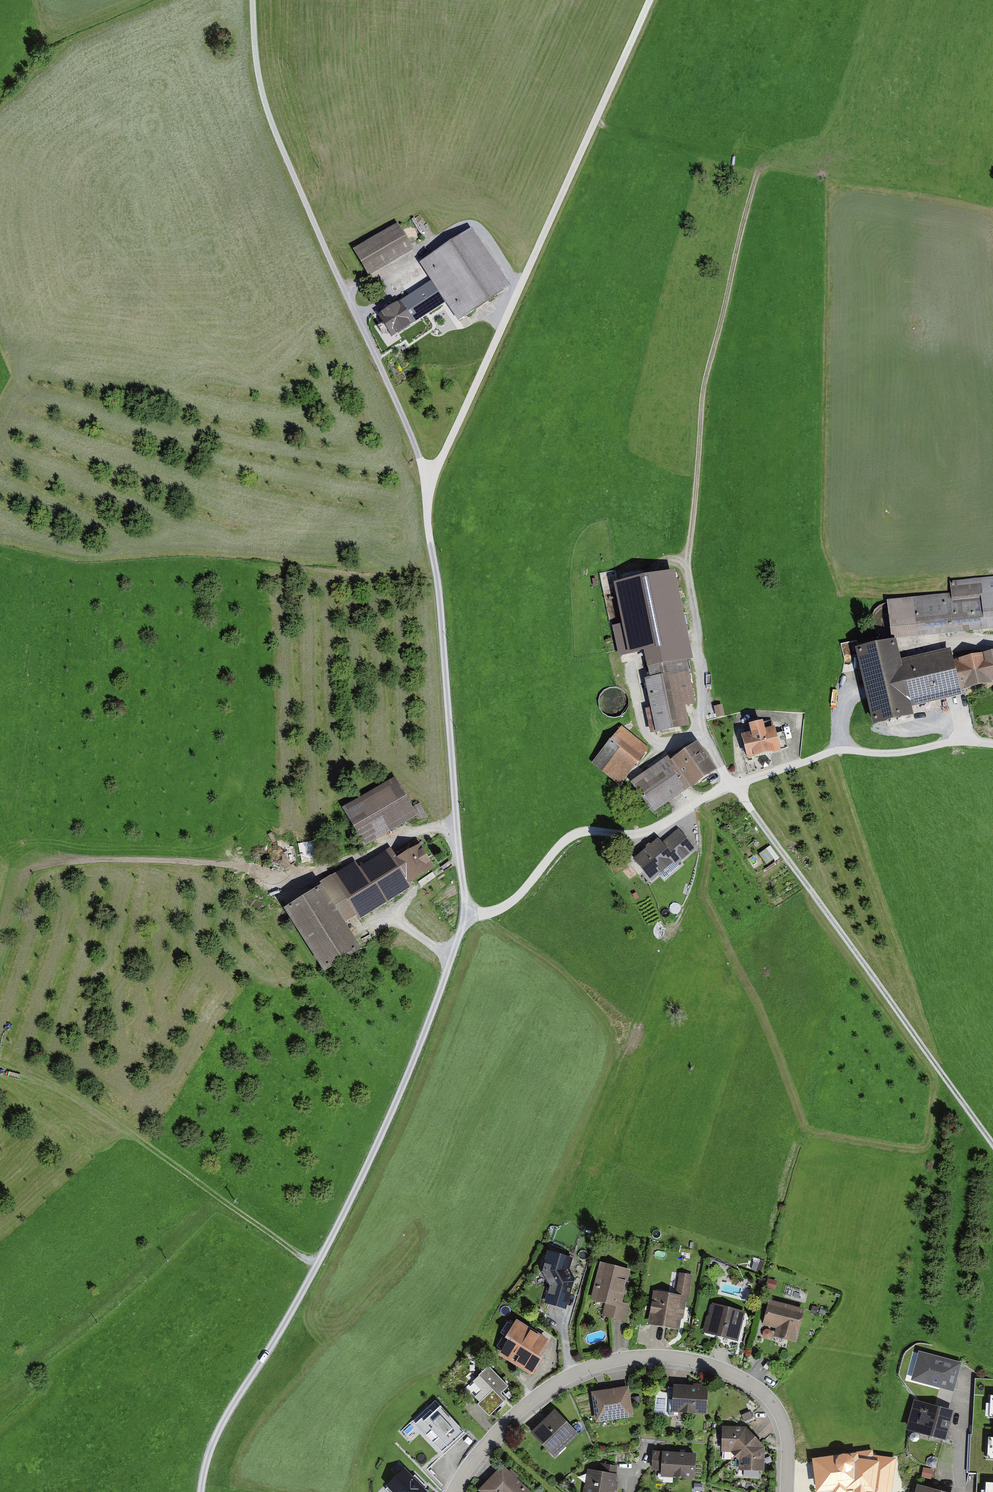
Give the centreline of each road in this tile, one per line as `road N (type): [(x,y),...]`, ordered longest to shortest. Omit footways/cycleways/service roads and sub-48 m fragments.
road 1 (track): [(419,458),(468,913),(379,1142),(211,1448),(200,1491)]
road 2 (track): [(756,175),(705,372),(689,562),(705,698),(699,724),(735,784)]
road 3 (track): [(650,0),(467,407),(427,478)]
road 4 (track): [(419,458),(267,111),(253,0)]
road 5 (residential): [(454,1491),(494,1436),(550,1389),(598,1365),(668,1357),(723,1369),(768,1397),(788,1434),(787,1491)]
road 6 (track): [(735,784),(992,1145)]
road 7 (track): [(73,859),(230,863),(299,877),(396,835),(457,826)]
road 8 (track): [(317,1266),(73,1093),(19,1070)]
road 9 (track): [(735,784),(647,832),(576,833),(504,907),(468,913)]
road 10 (track): [(992,745),(839,750),(735,784)]

